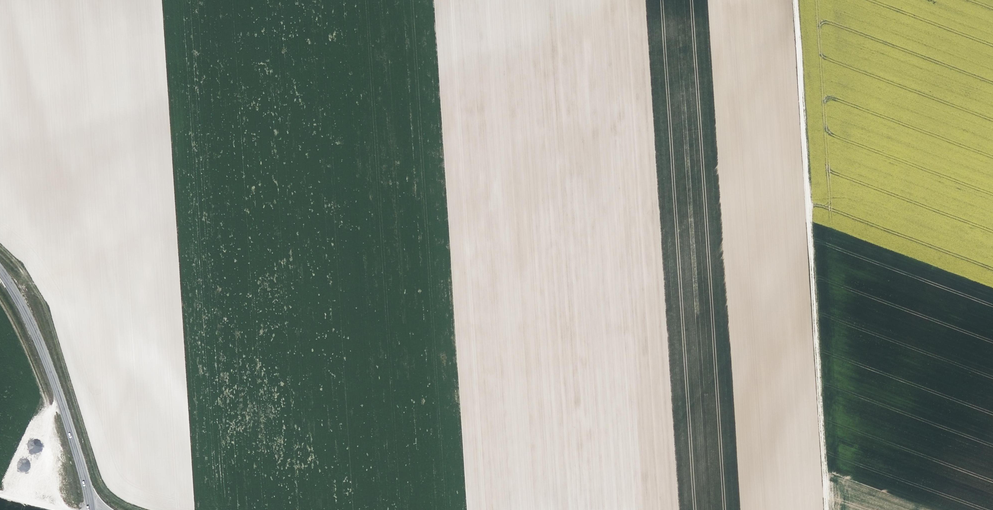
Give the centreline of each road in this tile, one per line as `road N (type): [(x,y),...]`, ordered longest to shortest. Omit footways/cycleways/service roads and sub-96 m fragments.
road 1 (track): [(827,509),(797,0)]
road 2 (tertiary): [(91,509),(40,343),(0,271)]

